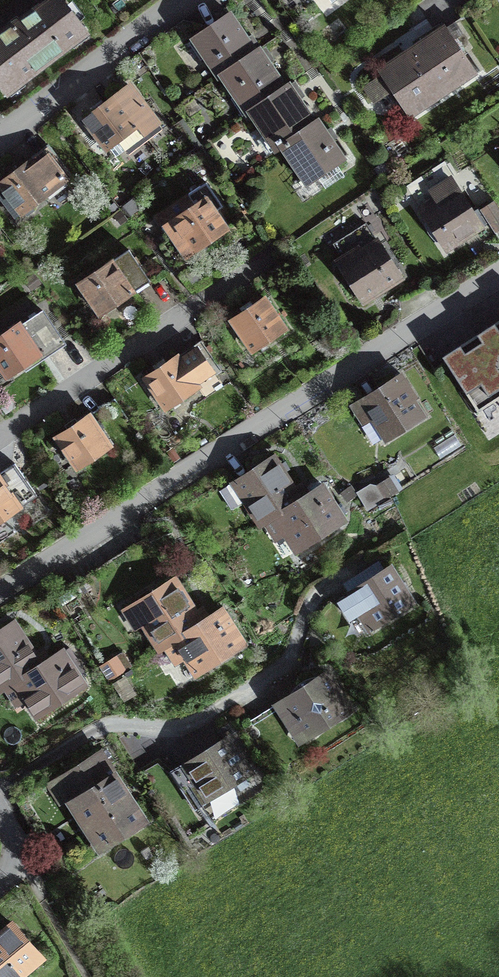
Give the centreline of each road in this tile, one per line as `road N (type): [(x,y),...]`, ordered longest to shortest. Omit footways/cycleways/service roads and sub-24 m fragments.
road 1 (residential): [(0,589),(498,274)]
road 2 (residential): [(0,436),(264,258)]
road 3 (residential): [(182,0),(0,134)]

